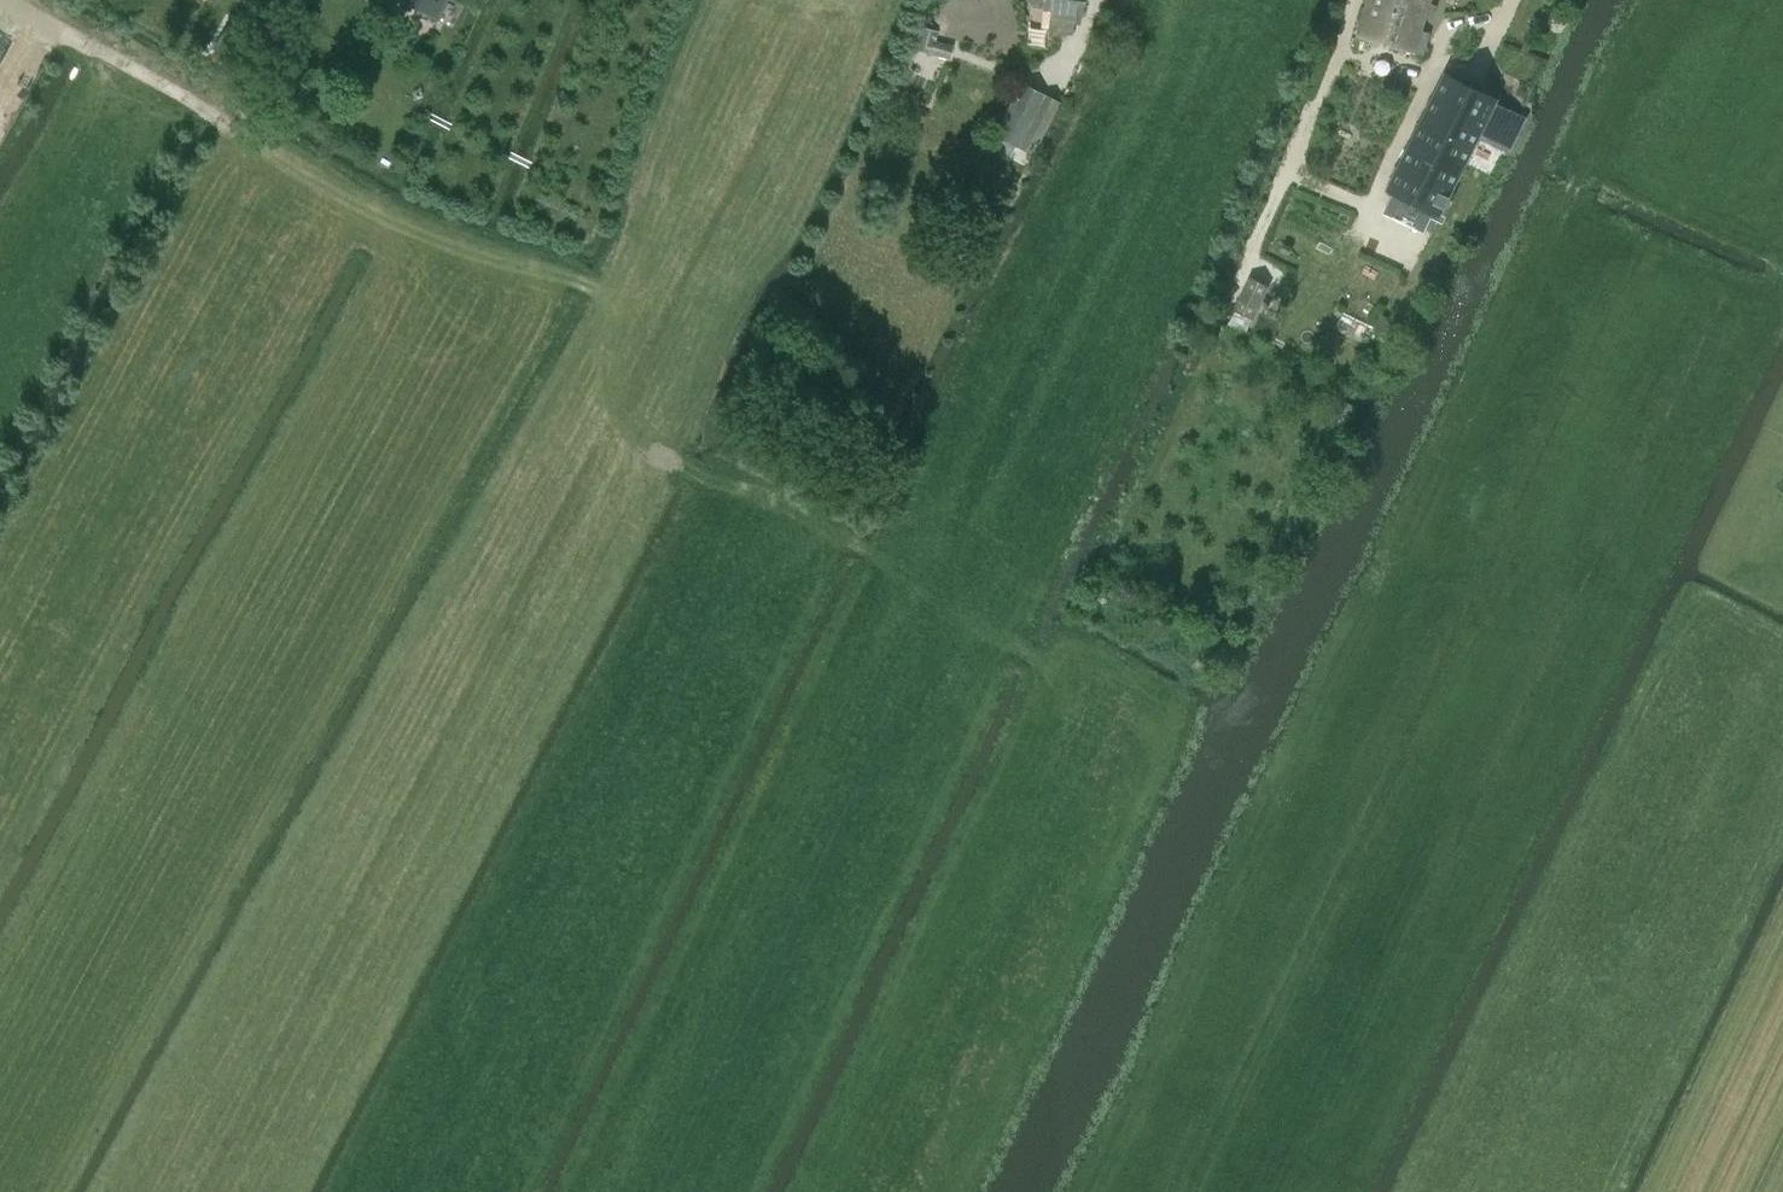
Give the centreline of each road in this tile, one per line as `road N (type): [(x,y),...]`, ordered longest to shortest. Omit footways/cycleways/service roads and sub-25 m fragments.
road 1 (track): [(29,0),(374,216),(408,214),(598,280),(616,309),(609,369),(630,421),(707,471),(869,539)]

